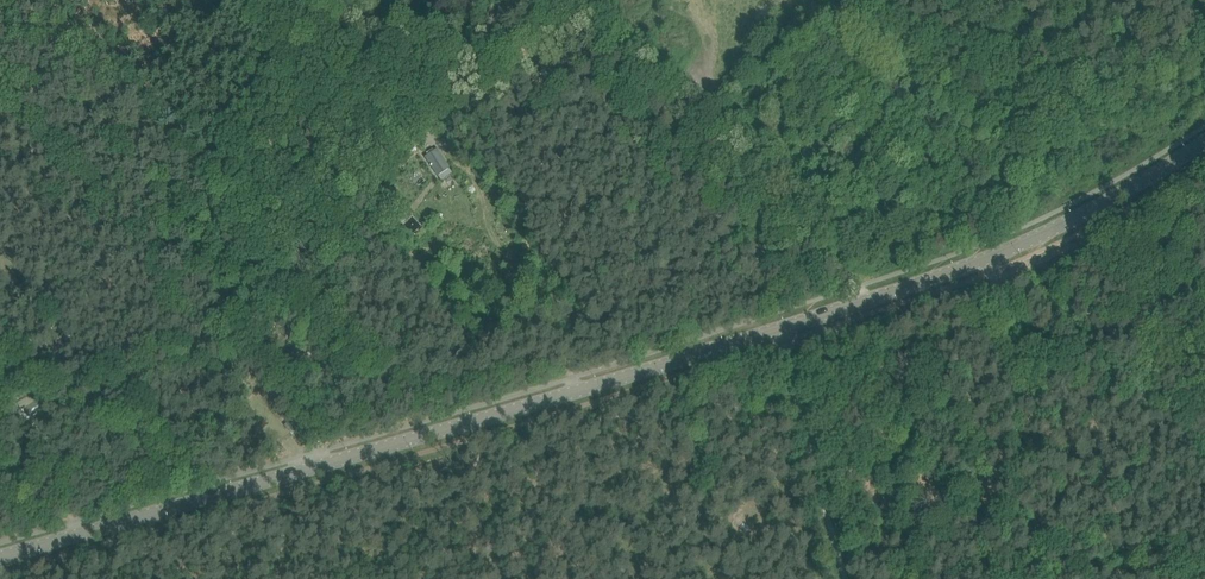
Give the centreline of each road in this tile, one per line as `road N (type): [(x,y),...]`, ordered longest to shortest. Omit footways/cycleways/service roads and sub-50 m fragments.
road 1 (tertiary): [(0,554),(777,328)]
road 2 (track): [(855,287),(571,0)]
road 3 (track): [(992,272),(1025,329),(1109,364),(1204,454)]
road 4 (tertiary): [(988,259),(1106,206),(1204,140)]
road 5 (track): [(823,499),(781,341)]
road 6 (tertiary): [(864,301),(988,259)]

